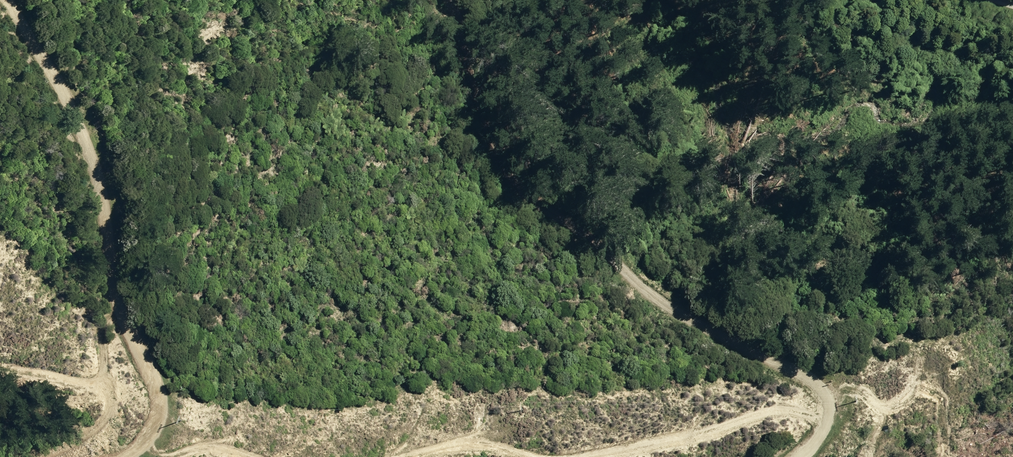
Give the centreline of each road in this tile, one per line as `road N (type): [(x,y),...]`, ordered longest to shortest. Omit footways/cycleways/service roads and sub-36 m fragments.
road 1 (track): [(436,0),(461,83),(490,140),(568,239),(660,311),(768,359),(801,413),(781,456)]
road 2 (track): [(121,456),(152,437),(160,391),(129,318),(100,191),(60,78),(9,0)]
road 3 (track): [(1012,29),(843,0)]

